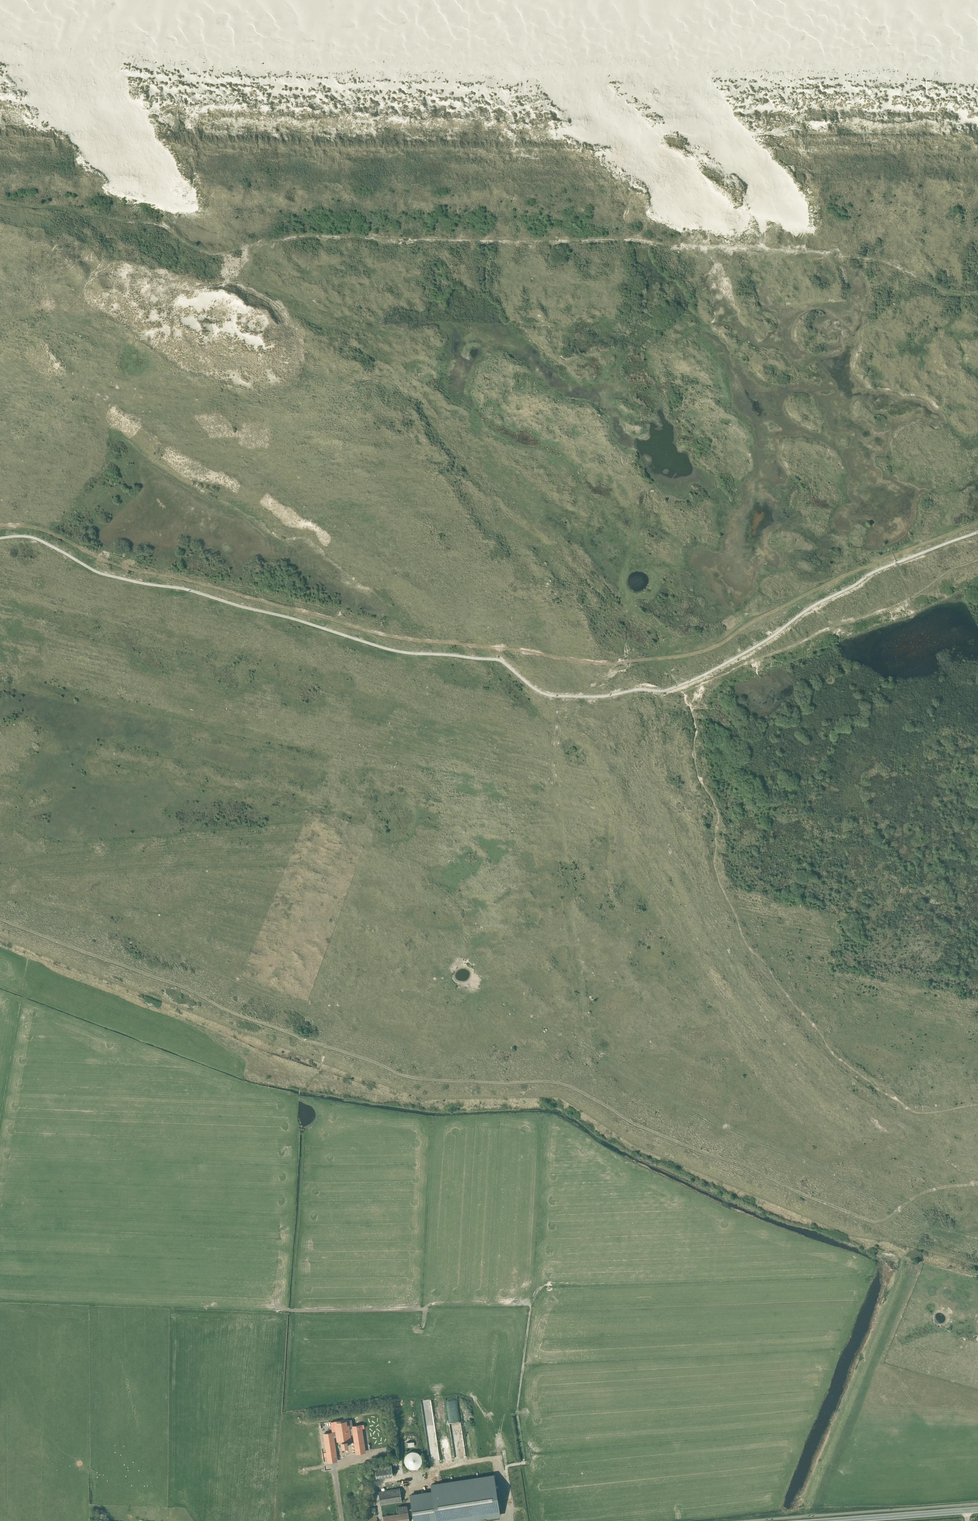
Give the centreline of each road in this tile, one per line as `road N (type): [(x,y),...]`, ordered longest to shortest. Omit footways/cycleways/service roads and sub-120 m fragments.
road 1 (secondary): [(831,1520),(977,1510)]

